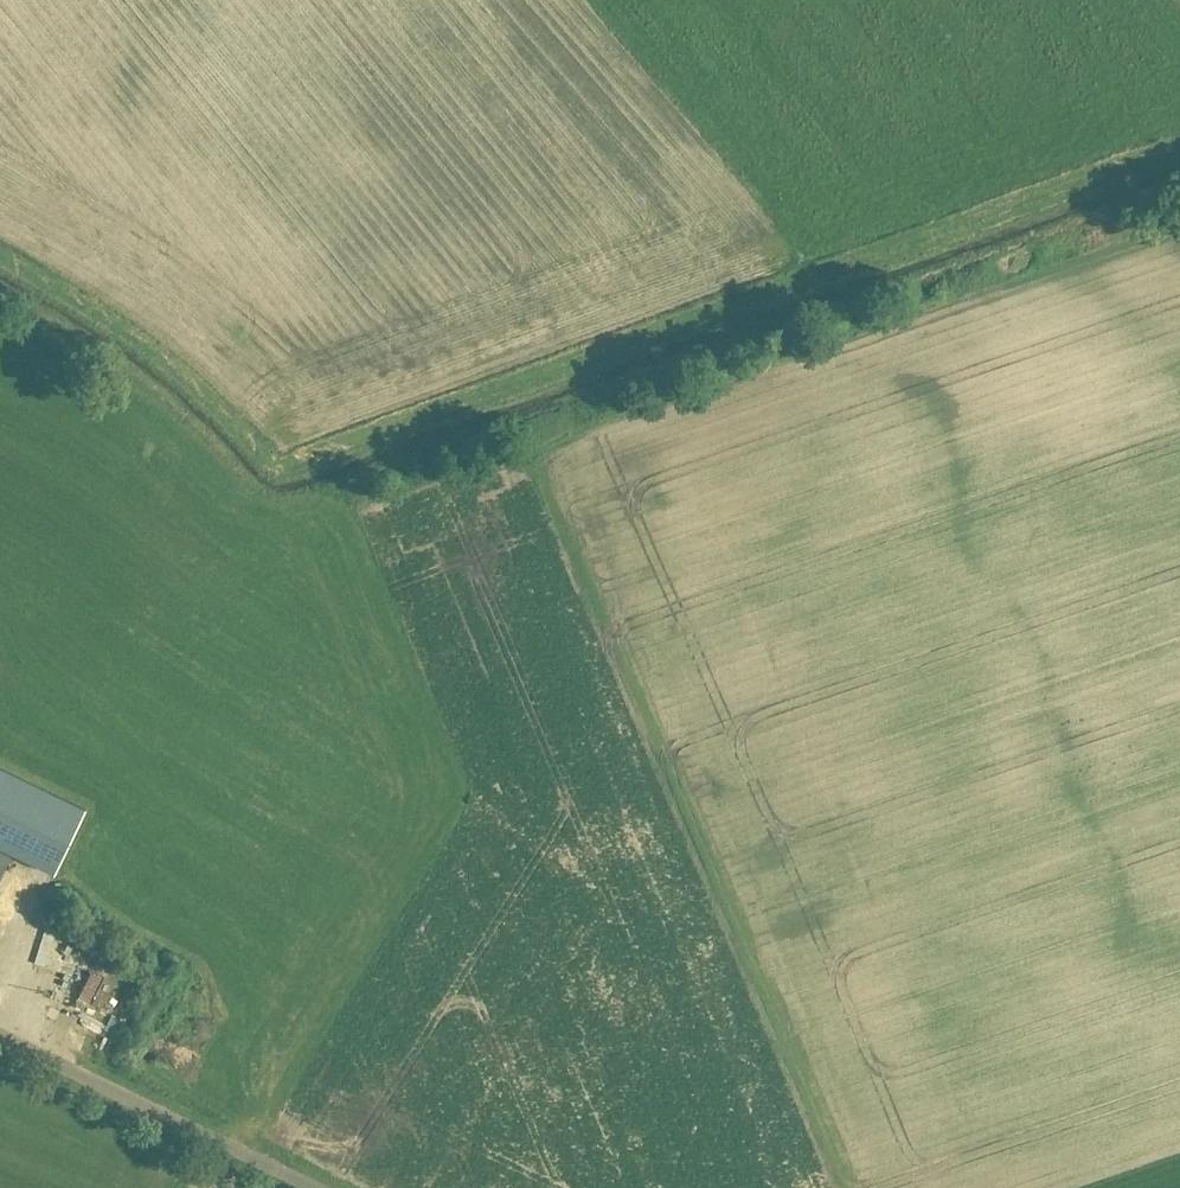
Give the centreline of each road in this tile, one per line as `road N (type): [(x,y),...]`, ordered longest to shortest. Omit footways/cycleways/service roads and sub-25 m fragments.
road 1 (unclassified): [(343,1187),(0,1023)]

